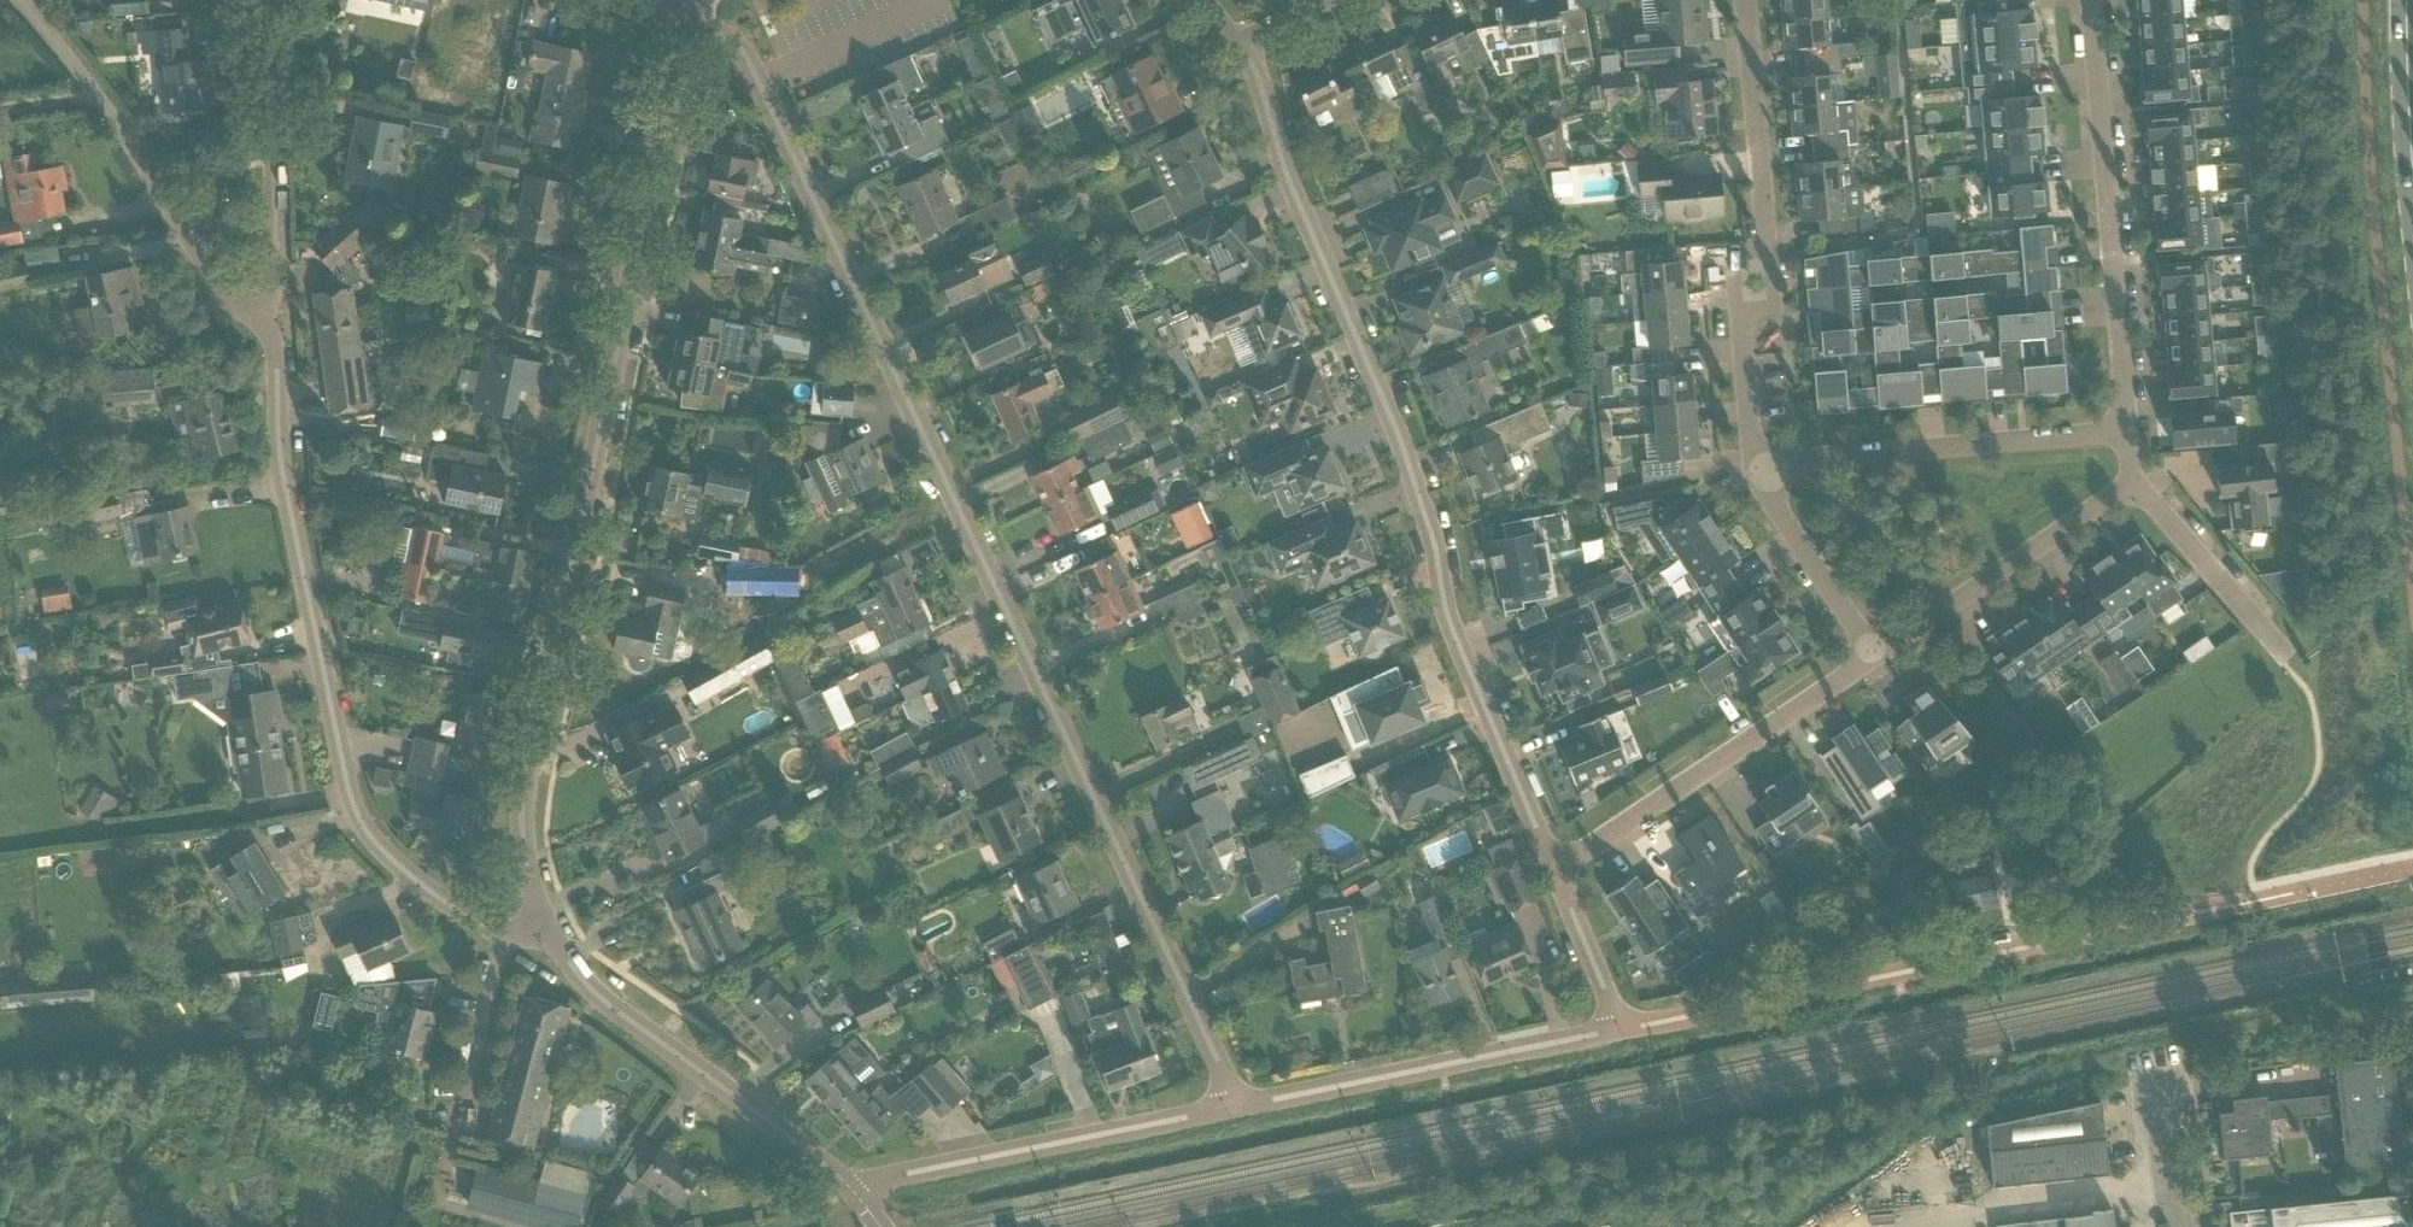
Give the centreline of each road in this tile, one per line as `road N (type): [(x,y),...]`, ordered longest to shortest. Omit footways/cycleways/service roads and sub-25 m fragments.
road 1 (residential): [(1239,1106),(750,60),(723,33),(691,18)]
road 2 (residential): [(691,18),(529,770),(526,842),(545,920)]
road 3 (residential): [(1554,871),(1446,614),(1435,551),(1397,434),(1239,45)]
road 4 (residential): [(545,920),(519,933),(450,908),(361,821),(346,786),(280,464),(278,365),(257,318)]
road 5 (residential): [(1618,1029),(2255,902)]
road 6 (residential): [(1766,473),(1746,313),(1770,270),(1743,0)]
road 7 (residential): [(2127,430),(2092,0)]
road 8 (unclassified): [(853,1191),(590,986),(545,920)]
road 9 (unclassified): [(257,318),(219,293),(100,95),(21,0)]
road 10 (residential): [(853,1191),(1239,1106)]
road 11 (residential): [(1877,650),(1554,871)]
road 12 (residential): [(1239,1106),(1618,1029)]
road 13 (residential): [(1766,473),(1819,459),(2127,430)]
road 14 (residential): [(257,318),(277,265),(260,0)]
road 15 (residential): [(2132,484),(1877,650)]
road 16 (secondary): [(2399,0),(2412,253)]
road 17 (residential): [(2282,652),(2132,484)]
road 18 (residential): [(1877,650),(1766,473)]
road 19 (residential): [(1618,1029),(1554,871)]
road 20 (unclassified): [(2173,1226),(2157,1086)]

